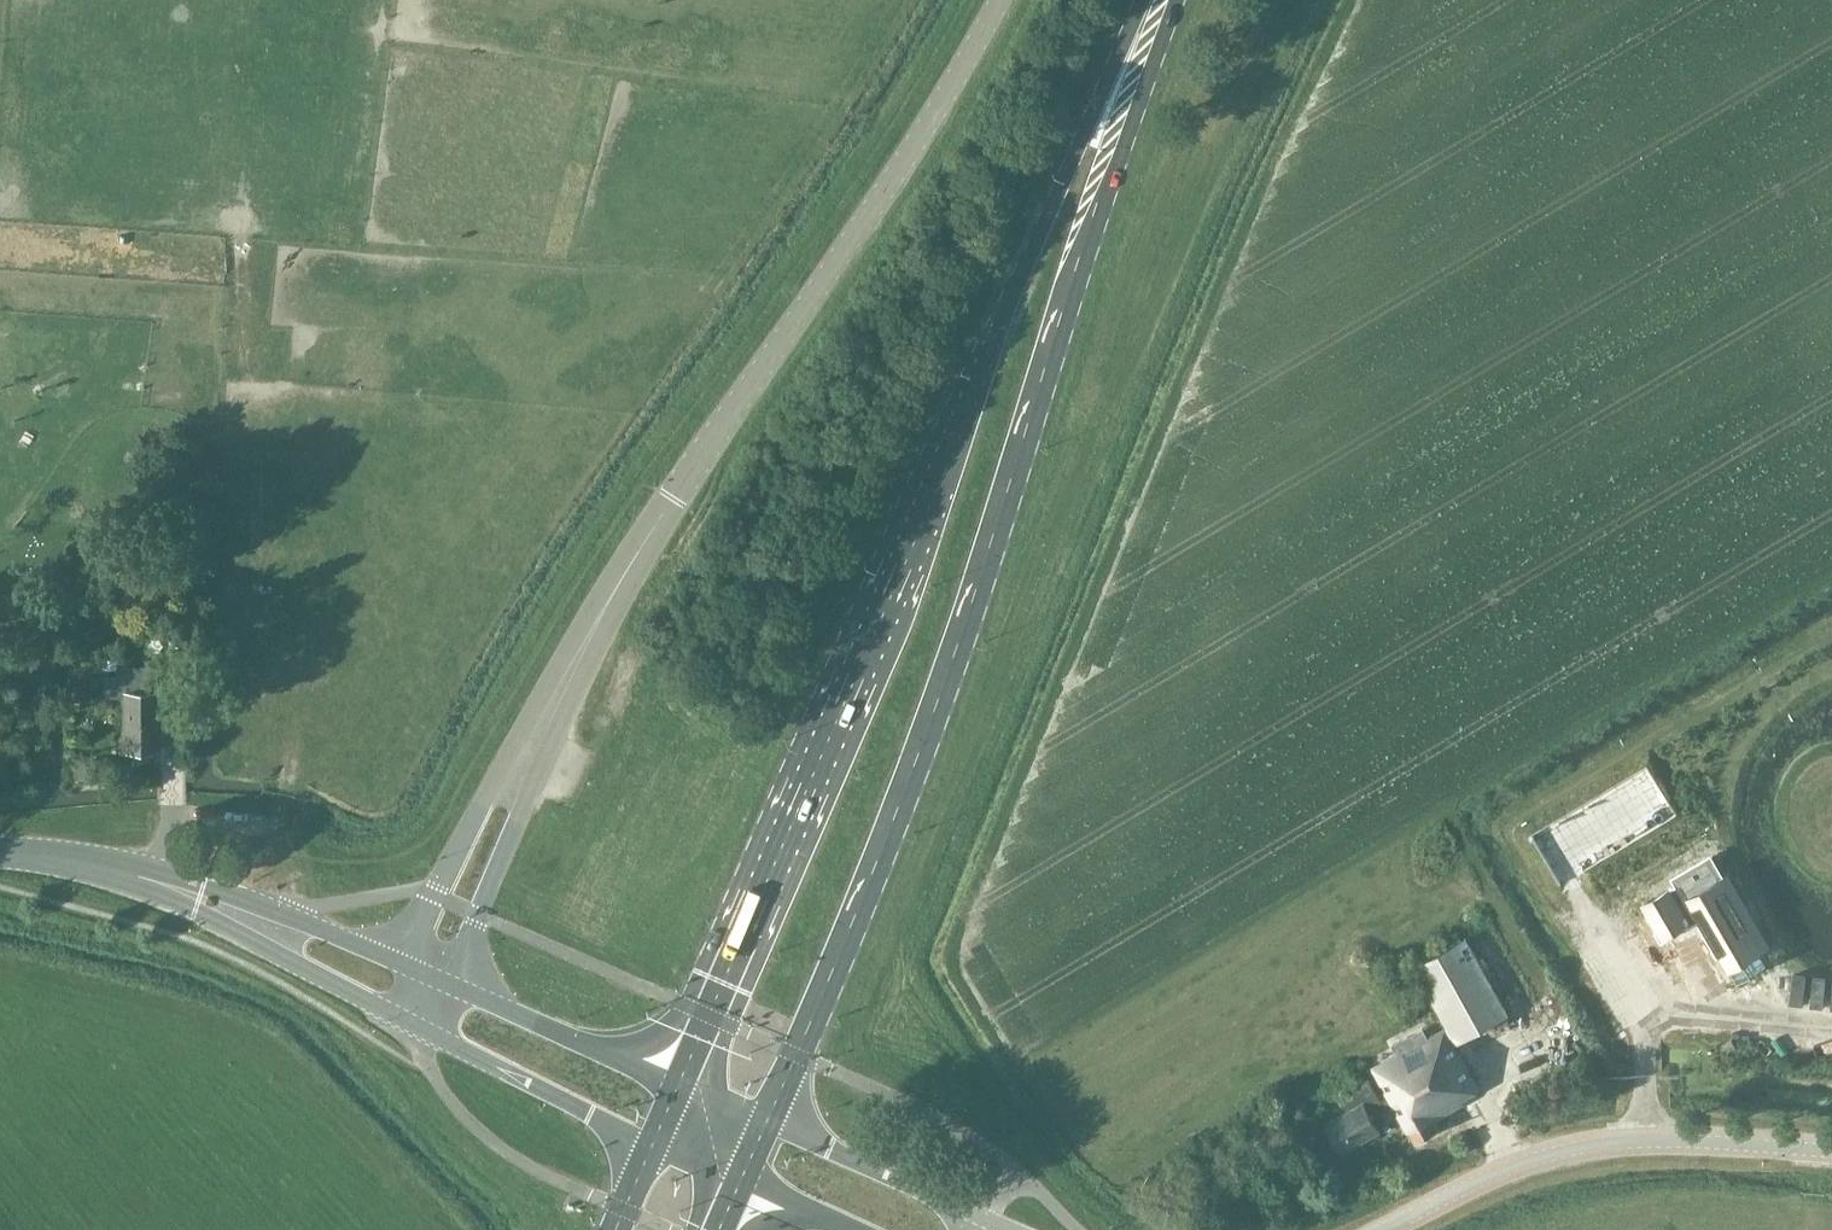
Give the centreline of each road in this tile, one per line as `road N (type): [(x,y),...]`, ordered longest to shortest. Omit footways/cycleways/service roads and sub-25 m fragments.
road 1 (primary): [(765,1126),(895,832),(952,670),(1087,251),(1155,4)]
road 2 (primary): [(1155,4),(1039,225),(677,1088)]
road 3 (tertiary): [(456,906),(671,495),(929,132),(1008,0)]
road 4 (tertiary): [(1385,1229),(1511,1164),(1587,1145),(1649,1141),(1831,1154)]
road 5 (tertiary): [(424,978),(204,882),(123,863),(0,852)]
road 6 (tertiary): [(0,852),(147,894),(405,1022)]
road 7 (tertiary): [(677,1088),(424,978)]
road 8 (tertiary): [(405,1022),(651,1143)]
road 9 (tertiary): [(994,1221),(765,1126)]

